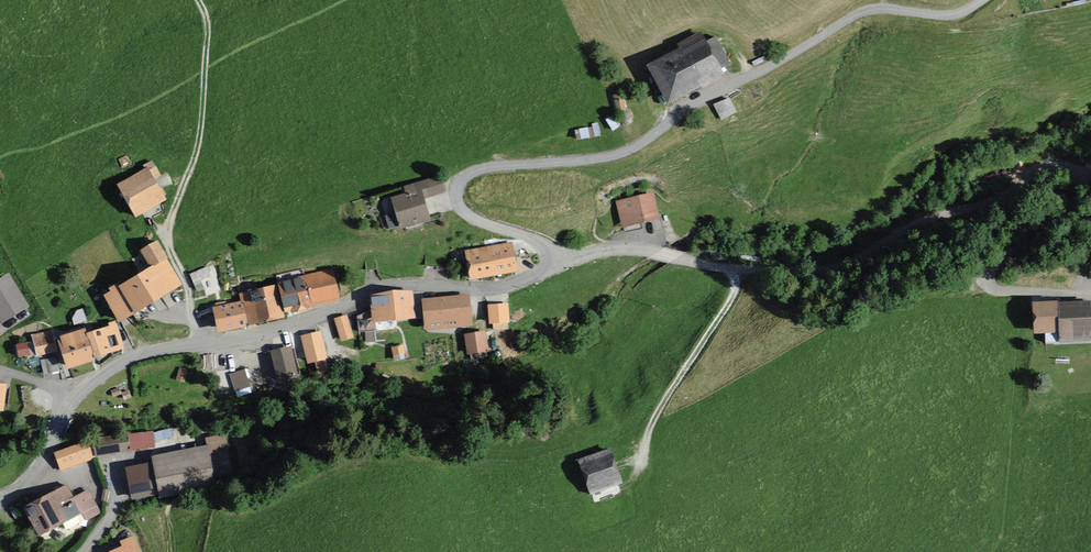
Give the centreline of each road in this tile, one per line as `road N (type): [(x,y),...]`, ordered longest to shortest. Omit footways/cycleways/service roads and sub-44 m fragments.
road 1 (residential): [(552,257),(548,270),(514,285),(381,286),(286,329),(127,361),(76,396),(28,482),(0,501)]
road 2 (track): [(202,345),(171,247),(201,128),(207,24),(196,0)]
road 3 (track): [(637,478),(649,426),(732,301),(733,269)]

